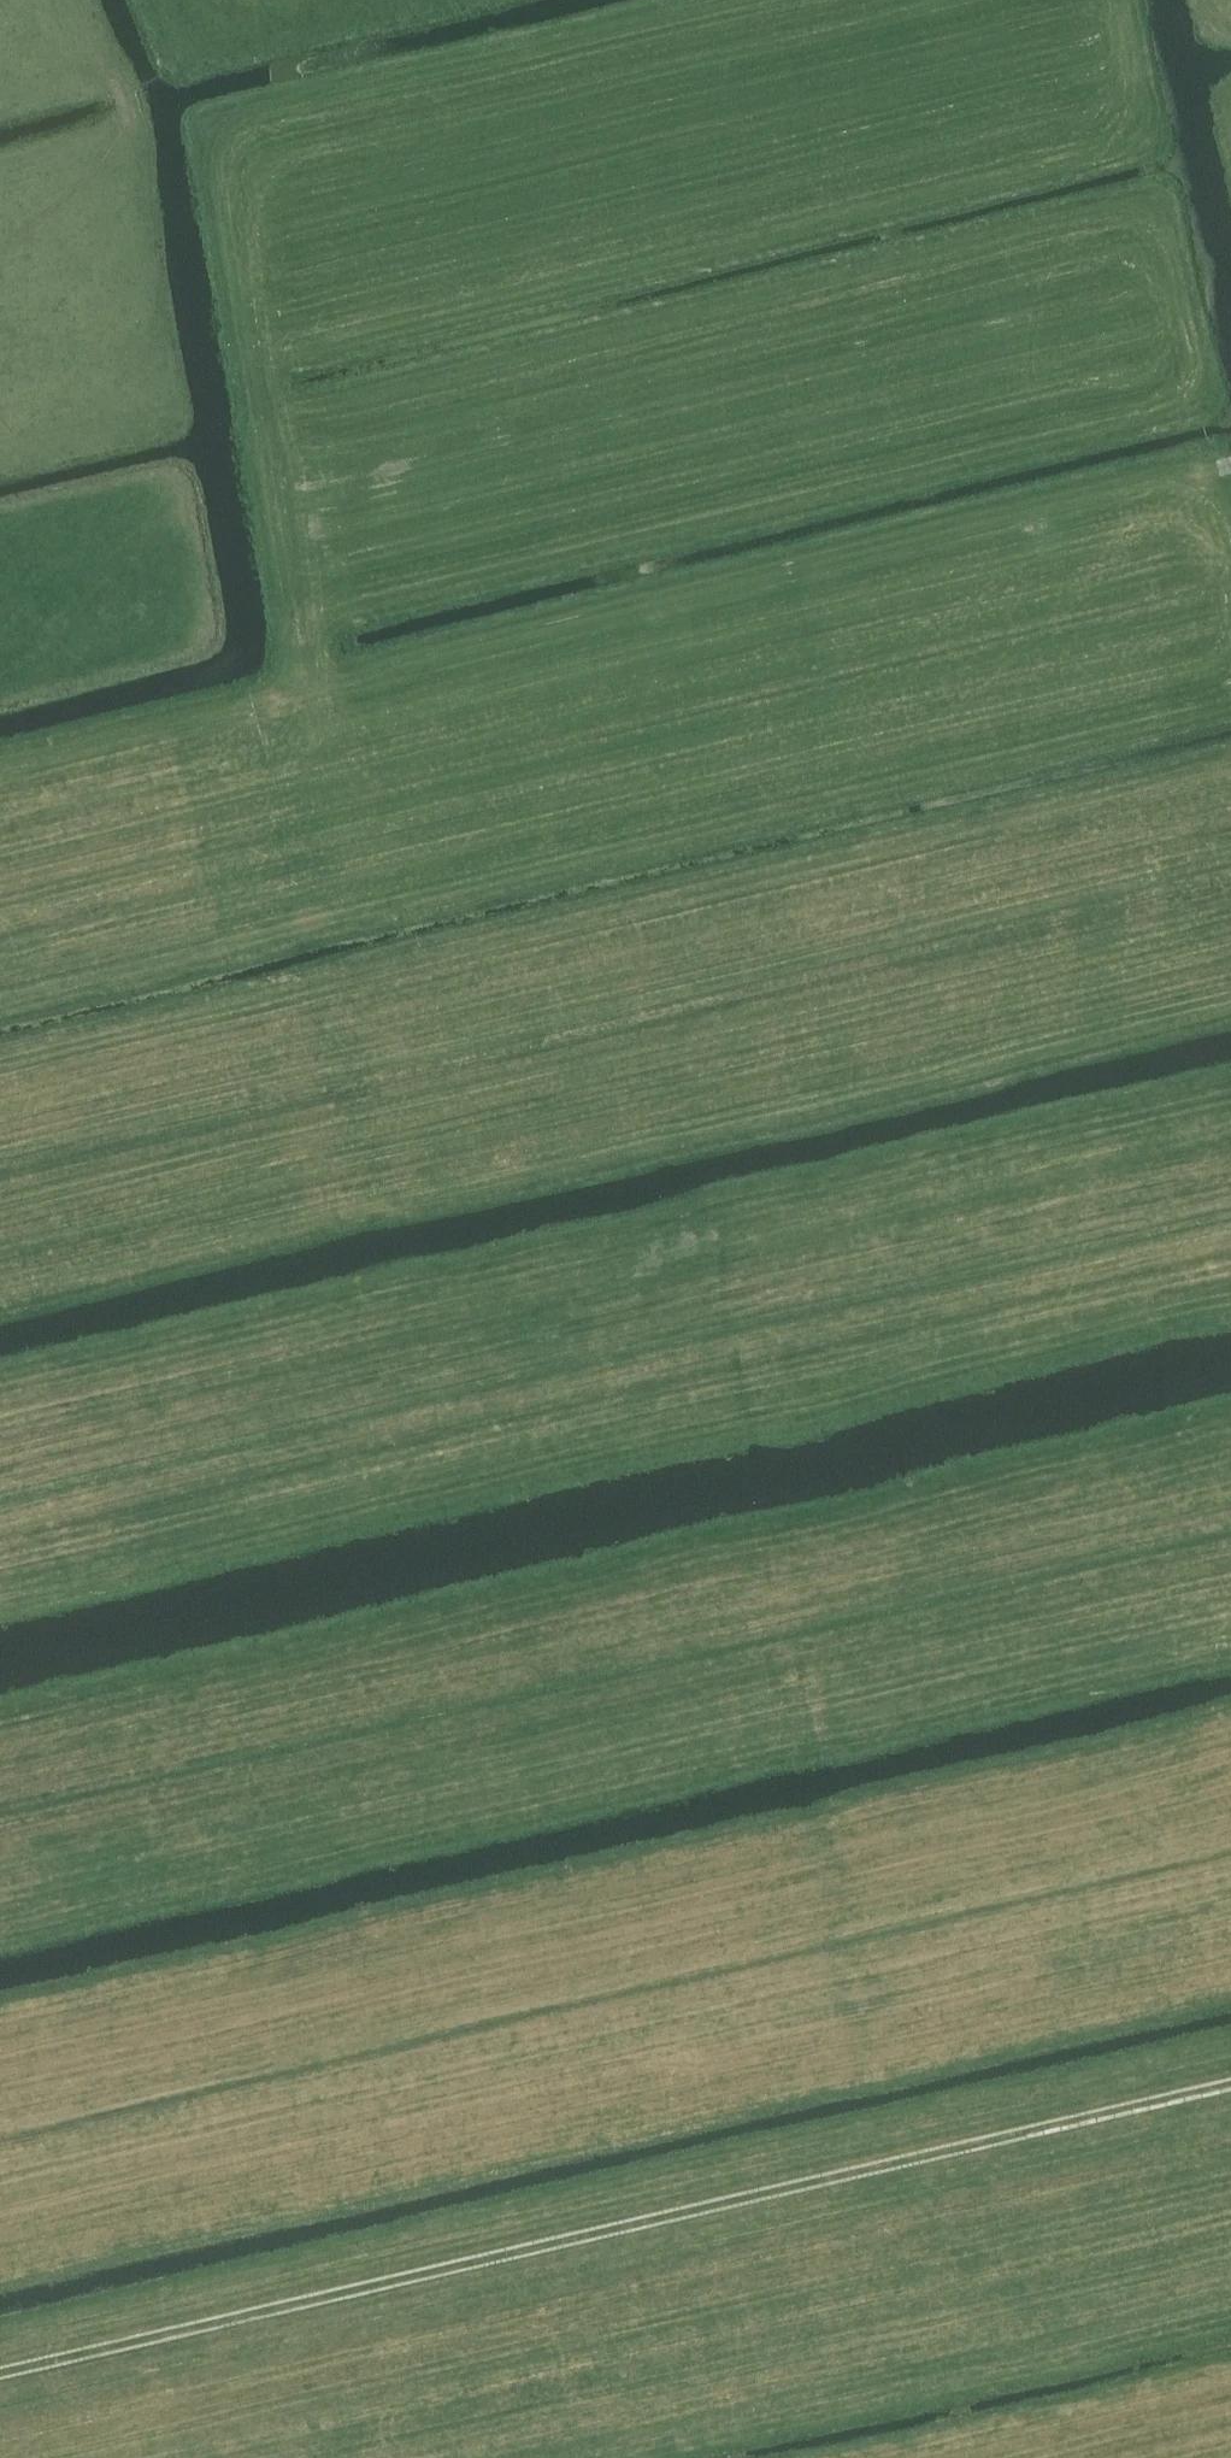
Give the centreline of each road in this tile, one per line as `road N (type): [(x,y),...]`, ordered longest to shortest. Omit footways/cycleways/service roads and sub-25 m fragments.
road 1 (track): [(357,308),(278,363),(337,688),(1230,466)]
road 2 (track): [(0,2374),(1230,2087)]
road 3 (track): [(337,688),(160,732),(205,939),(0,990)]

